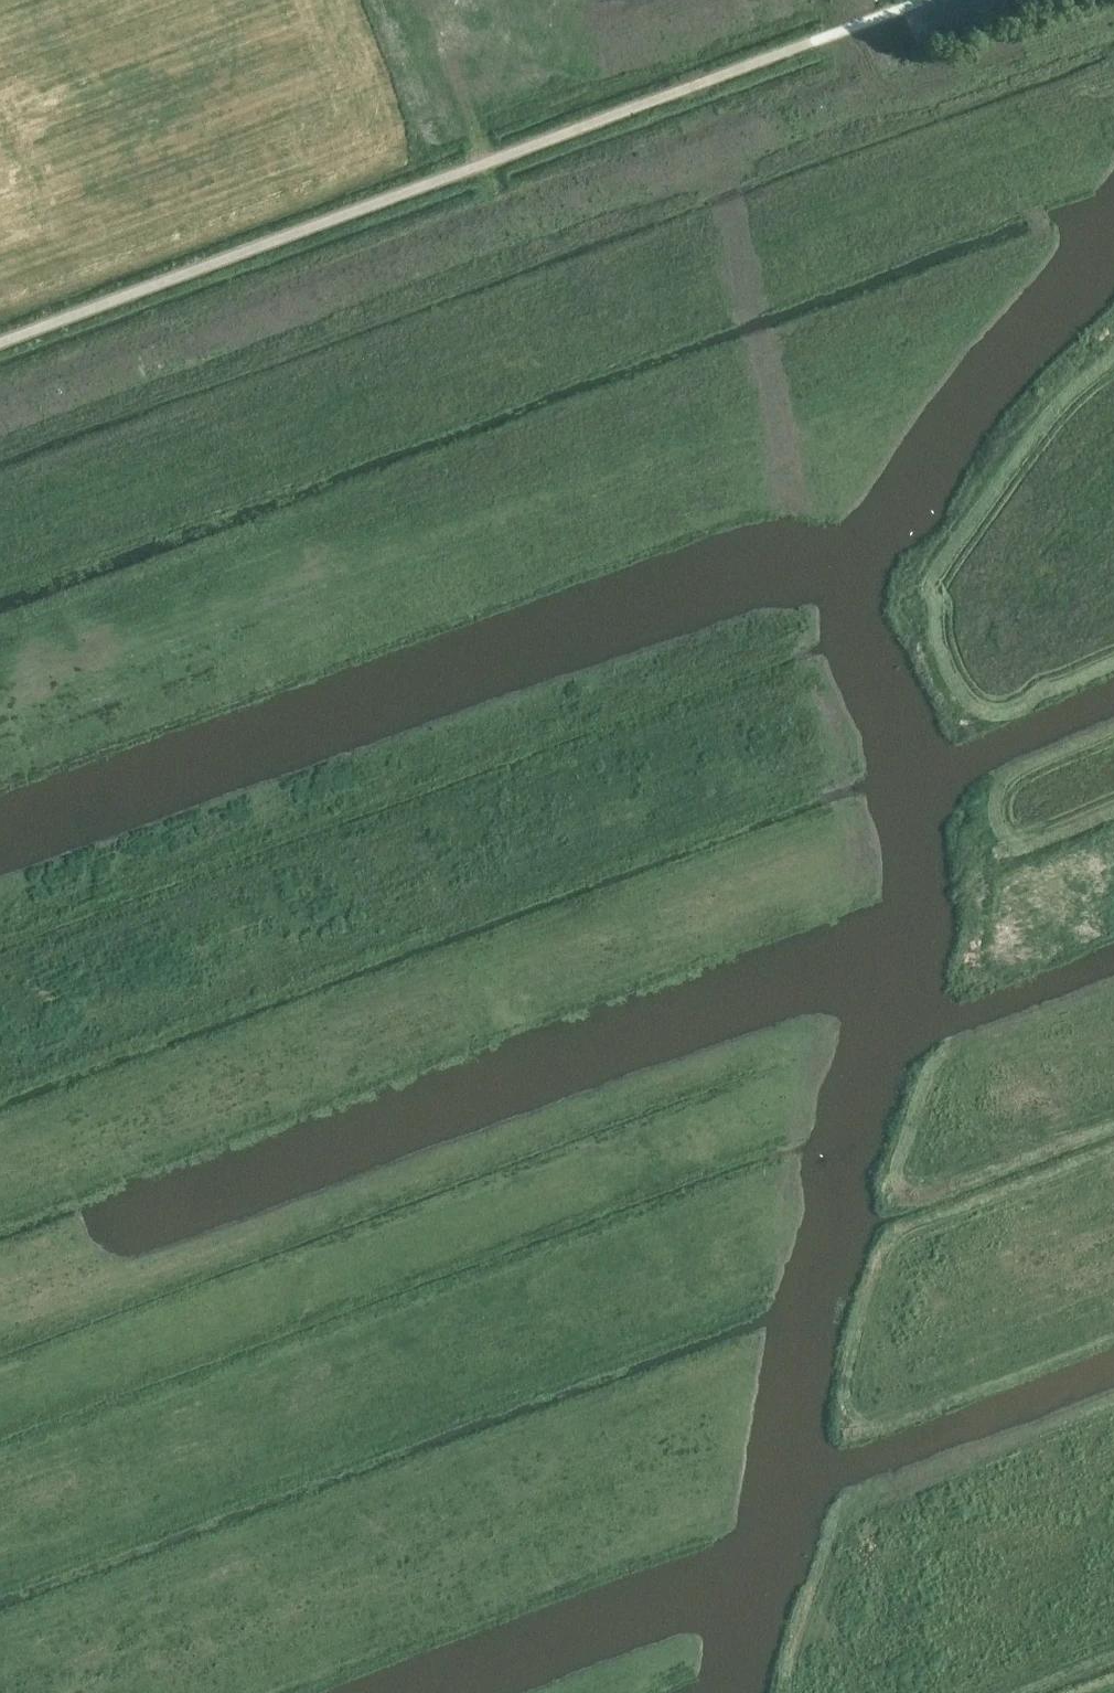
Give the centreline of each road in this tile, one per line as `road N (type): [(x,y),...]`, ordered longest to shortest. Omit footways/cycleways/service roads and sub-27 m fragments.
road 1 (unclassified): [(0,342),(922,0)]

